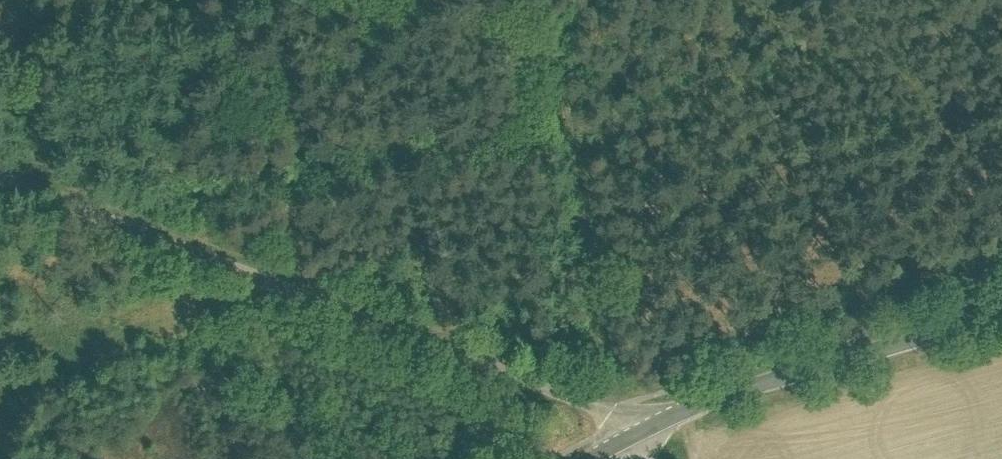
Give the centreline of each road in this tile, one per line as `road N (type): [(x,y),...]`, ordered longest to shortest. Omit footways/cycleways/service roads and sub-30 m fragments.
road 1 (unclassified): [(648,430),(0,184)]
road 2 (track): [(648,430),(618,376),(542,0)]
road 3 (tertiary): [(648,430),(717,396),(1001,314)]

